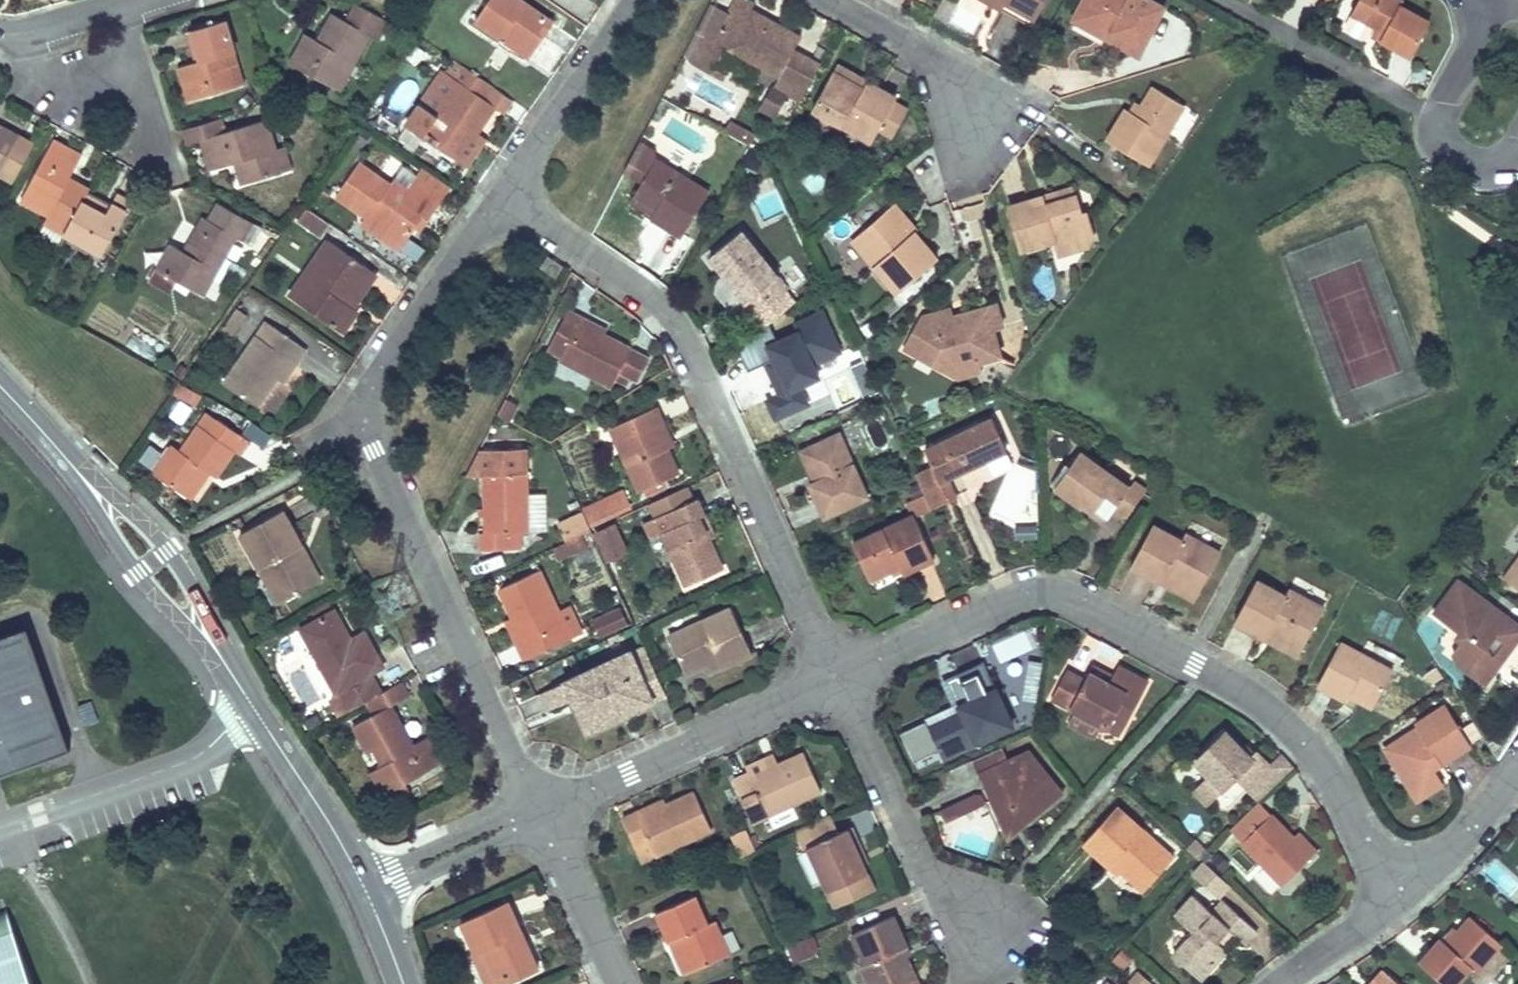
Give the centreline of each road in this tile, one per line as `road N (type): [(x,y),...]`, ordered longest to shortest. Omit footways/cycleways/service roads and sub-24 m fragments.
road 1 (residential): [(837,675),(1023,597),(1065,599),(1262,706),(1332,785),(1365,852),(1401,894)]
road 2 (residential): [(505,195),(370,384),(362,420),(538,812)]
road 3 (residential): [(505,195),(638,288),(674,329),(837,675)]
road 4 (residential): [(538,812),(837,675)]
road 5 (residential): [(976,959),(931,881),(837,675)]
road 6 (unclassified): [(253,708),(186,762),(0,827)]
road 7 (tertiary): [(221,659),(182,570),(143,524),(61,453)]
road 8 (tertiary): [(61,453),(137,573),(221,659)]
road 9 (residential): [(1442,117),(1224,0)]
road 10 (residential): [(633,0),(505,195)]
road 11 (tertiary): [(253,708),(365,891)]
road 12 (residential): [(975,112),(950,63),(826,0)]
road 13 (residential): [(365,891),(538,812)]
road 14 (residential): [(538,812),(617,983)]
road 15 (residential): [(1401,894),(1517,763)]
road 16 (residential): [(18,31),(34,80),(138,66)]
road 17 (residential): [(1281,983),(1401,894)]
road 18 (residential): [(1442,117),(1473,56),(1483,0)]
road 19 (residential): [(1517,141),(1495,164),(1466,164),(1443,144),(1442,117)]

